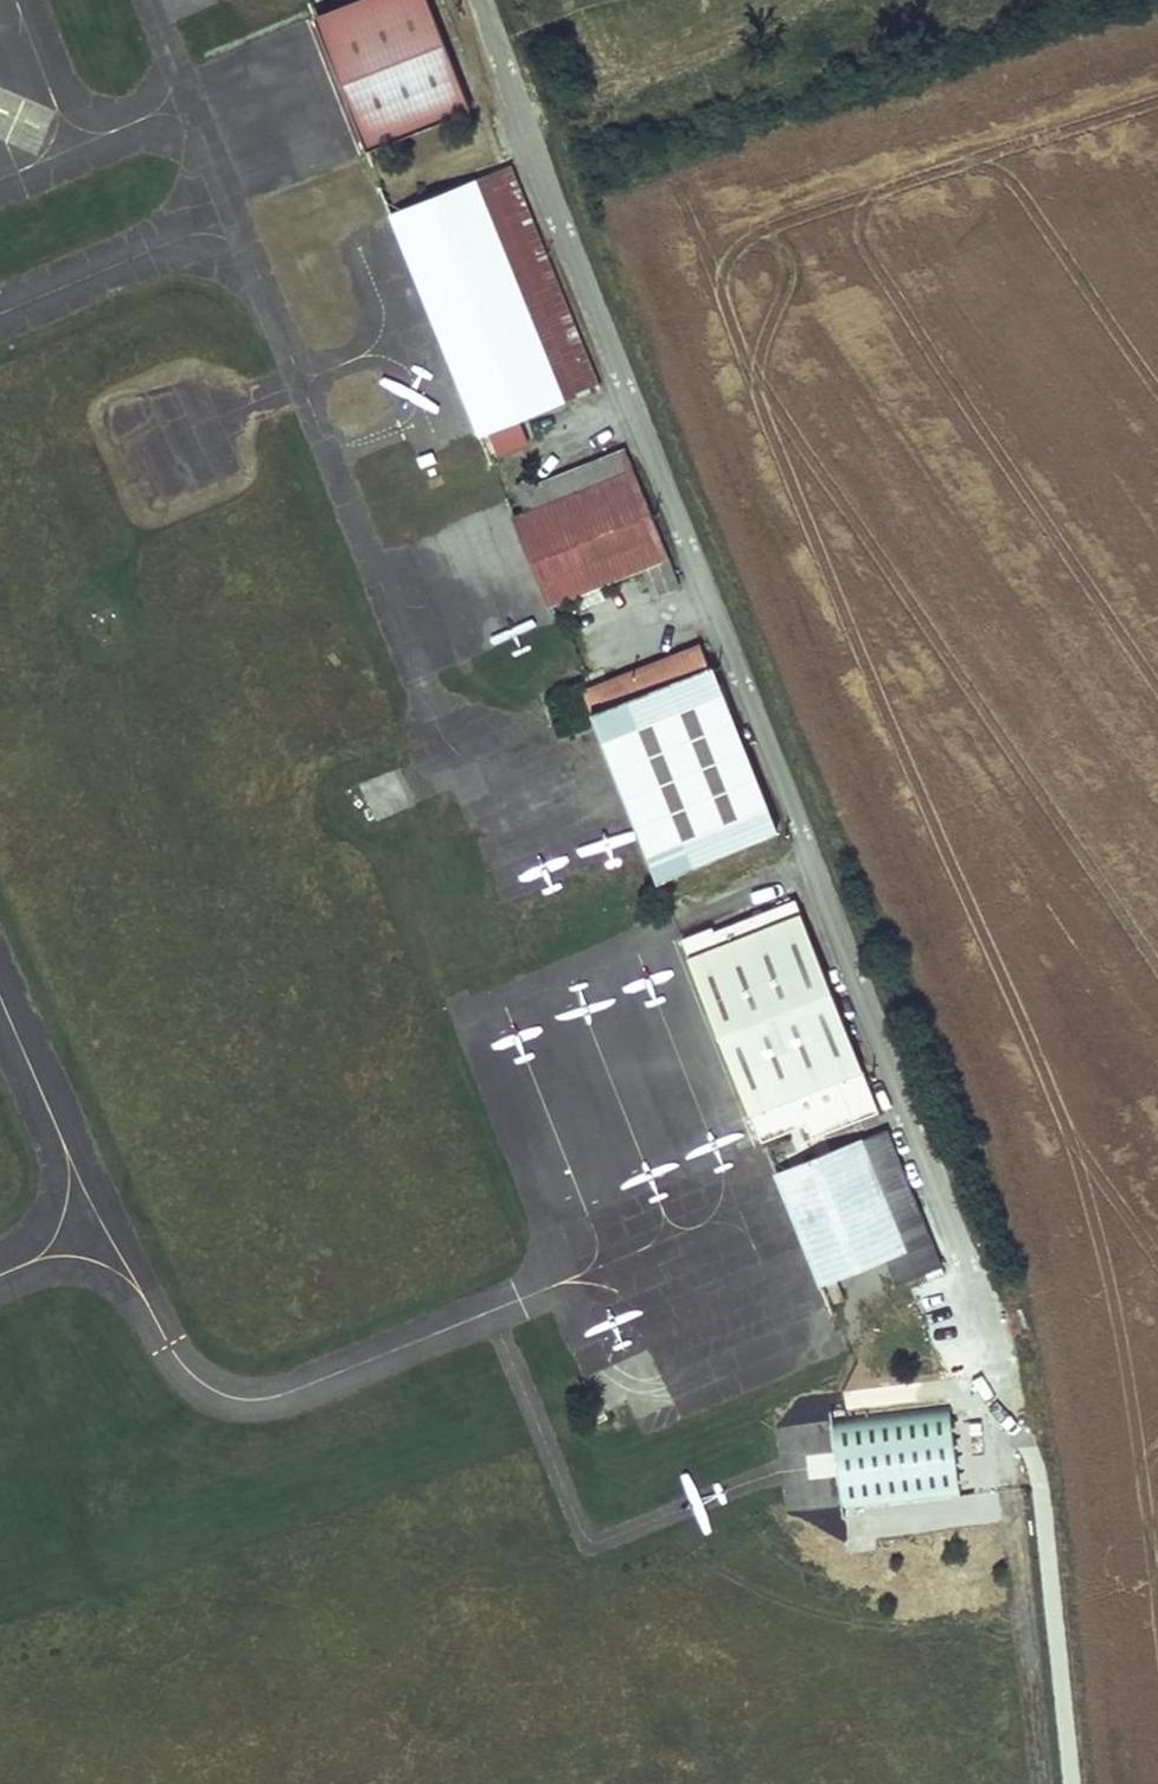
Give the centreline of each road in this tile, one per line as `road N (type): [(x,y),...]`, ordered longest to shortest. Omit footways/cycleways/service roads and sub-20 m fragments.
road 1 (unclassified): [(1009,1491),(981,1303),(957,1232),(479,0)]

